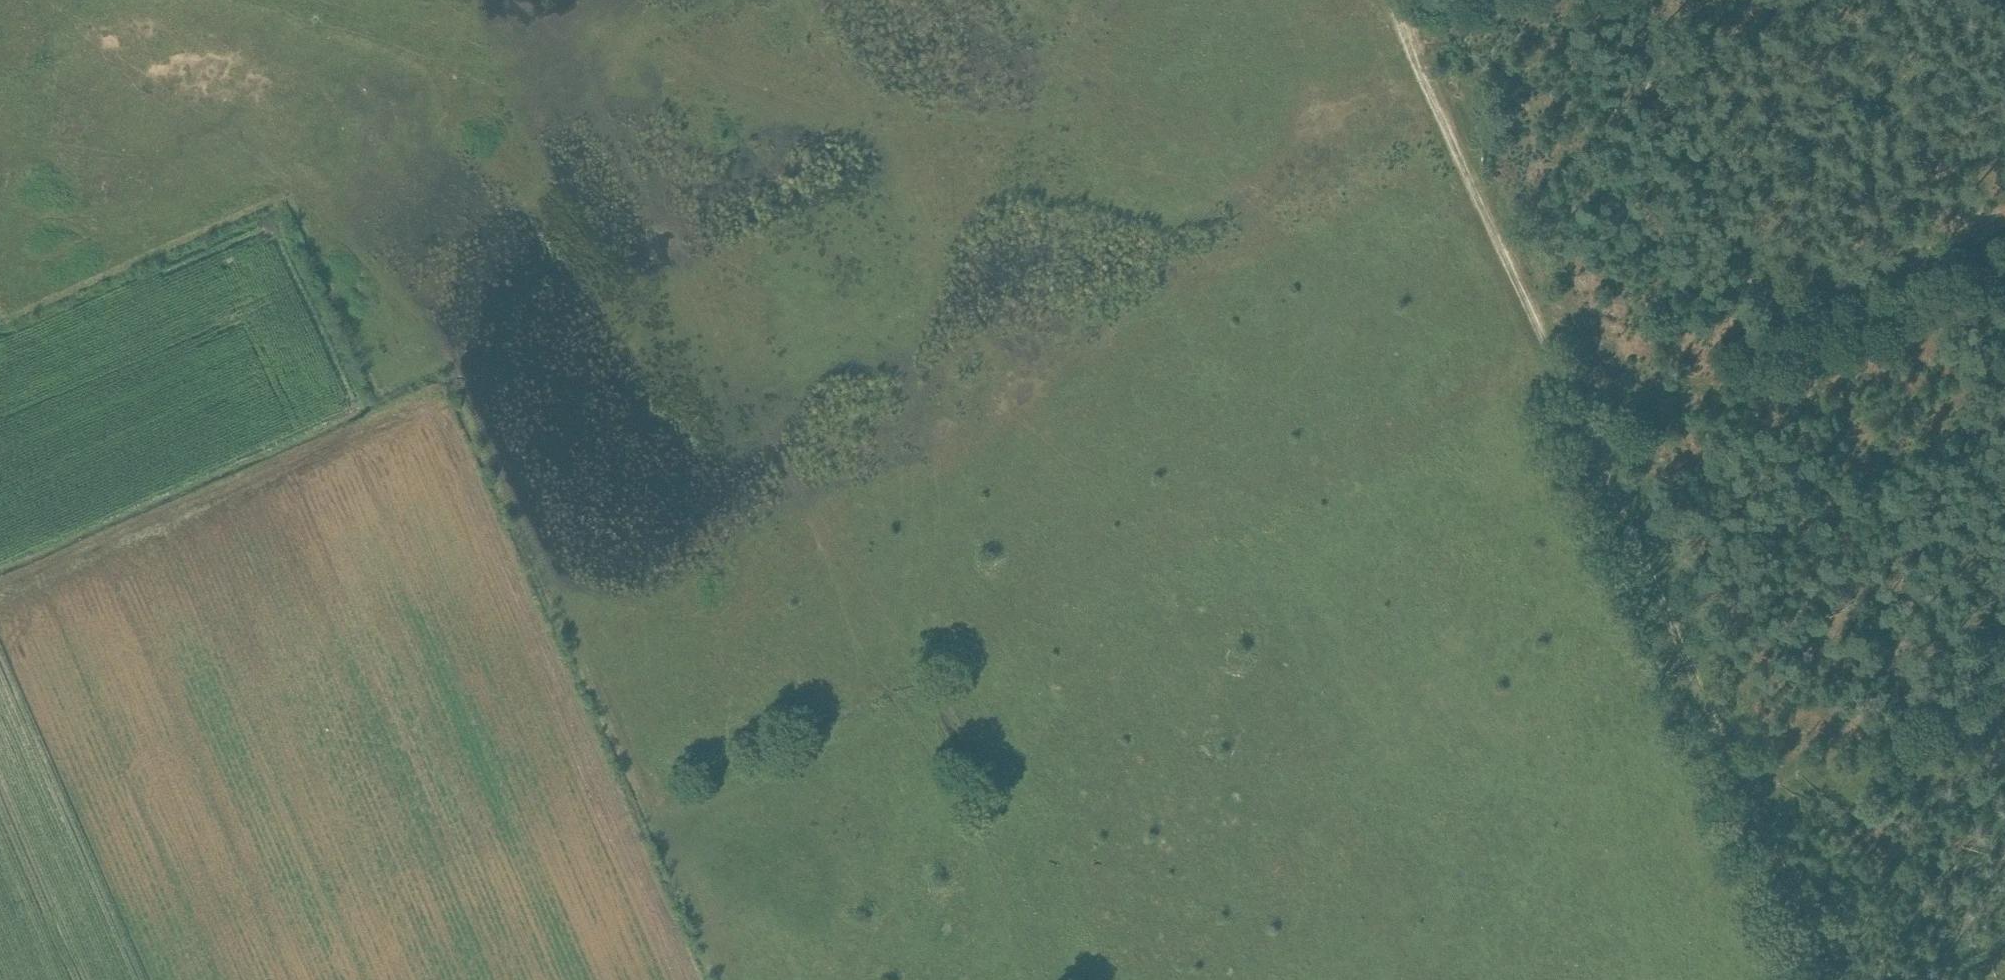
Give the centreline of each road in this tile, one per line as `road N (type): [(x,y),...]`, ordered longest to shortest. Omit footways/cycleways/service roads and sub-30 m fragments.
road 1 (track): [(1576,416),(1829,979)]
road 2 (track): [(1576,416),(1391,0)]

